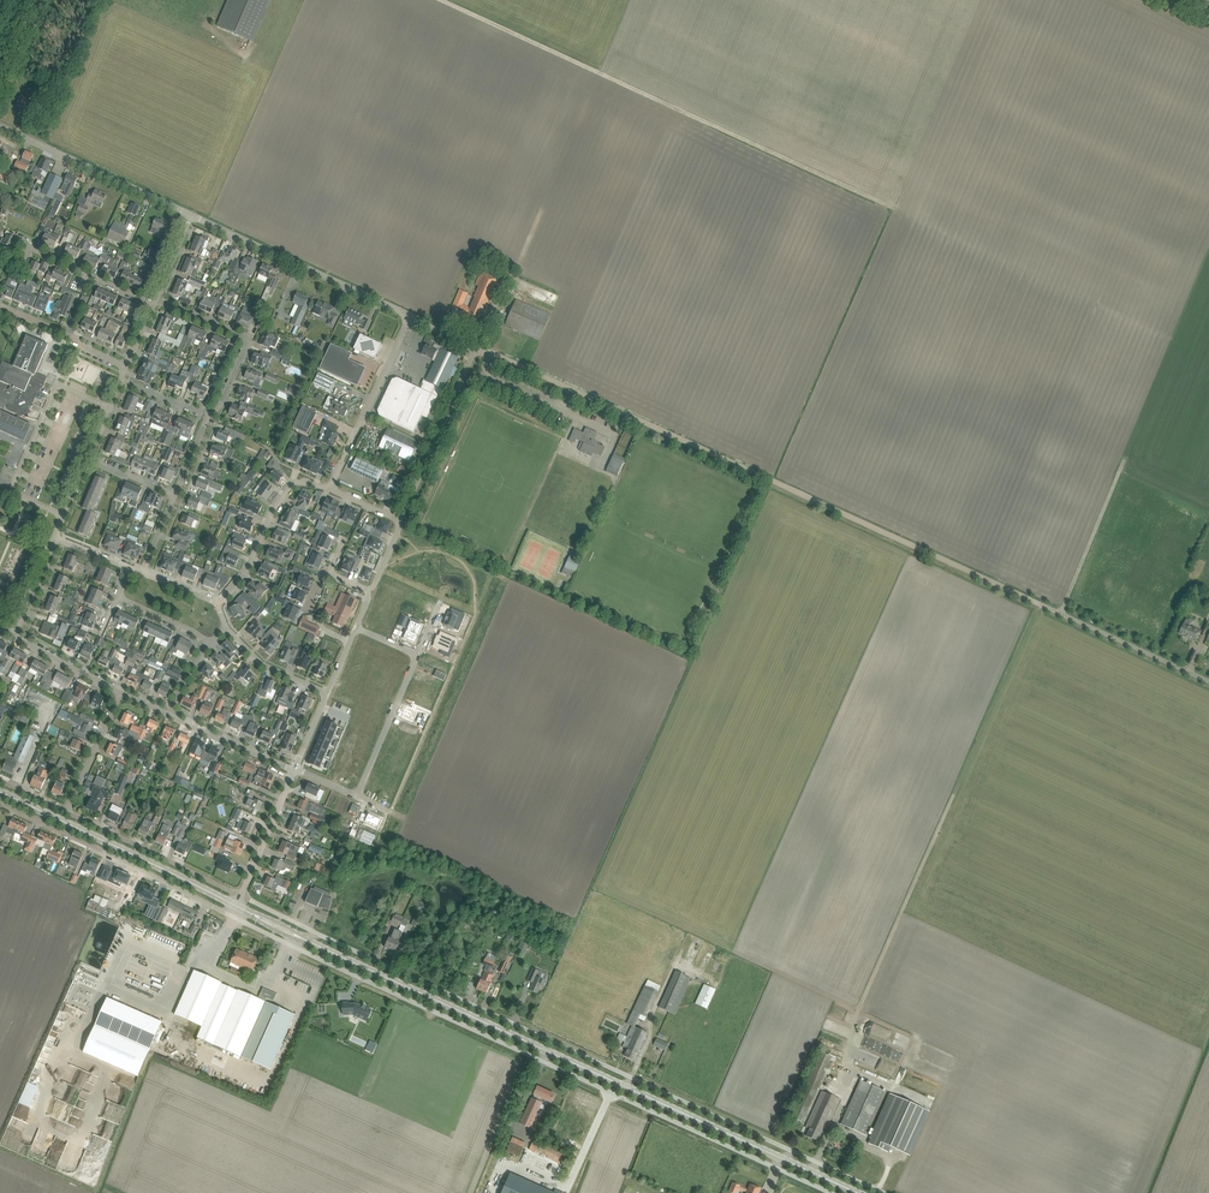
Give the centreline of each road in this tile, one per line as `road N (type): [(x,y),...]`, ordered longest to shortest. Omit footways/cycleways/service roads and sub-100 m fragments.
road 1 (track): [(497,355),(1208,682)]
road 2 (unclassified): [(885,1192),(318,934)]
road 3 (primary): [(858,1192),(303,938)]
road 4 (unclassified): [(830,1192),(292,945)]
road 5 (track): [(1044,606),(856,1018),(846,1068)]
road 6 (track): [(891,207),(443,0)]
road 7 (residential): [(155,300),(249,339),(175,496)]
road 8 (primary): [(237,907),(0,790)]
road 9 (residential): [(215,907),(0,802)]
road 10 (residential): [(64,514),(10,490),(57,385),(109,408)]
road 11 (residential): [(191,215),(0,125)]
road 12 (residential): [(379,301),(191,215)]
road 13 (unclassified): [(401,521),(476,346)]
road 14 (unclassified): [(332,487),(411,316)]
road 15 (residential): [(332,487),(292,484),(243,577),(219,605)]
road 16 (residential): [(223,887),(68,813)]
road 17 (residential): [(417,654),(357,796)]
road 18 (residential): [(153,305),(27,246),(22,260)]
road 19 (residential): [(127,366),(0,305)]
road 20 (residential): [(241,897),(296,770)]
road 21 (residential): [(296,770),(169,715)]
road 22 (residential): [(68,813),(120,693)]
road 23 (residential): [(328,693),(259,662),(226,627)]
road 24 (residential): [(120,693),(14,631)]

